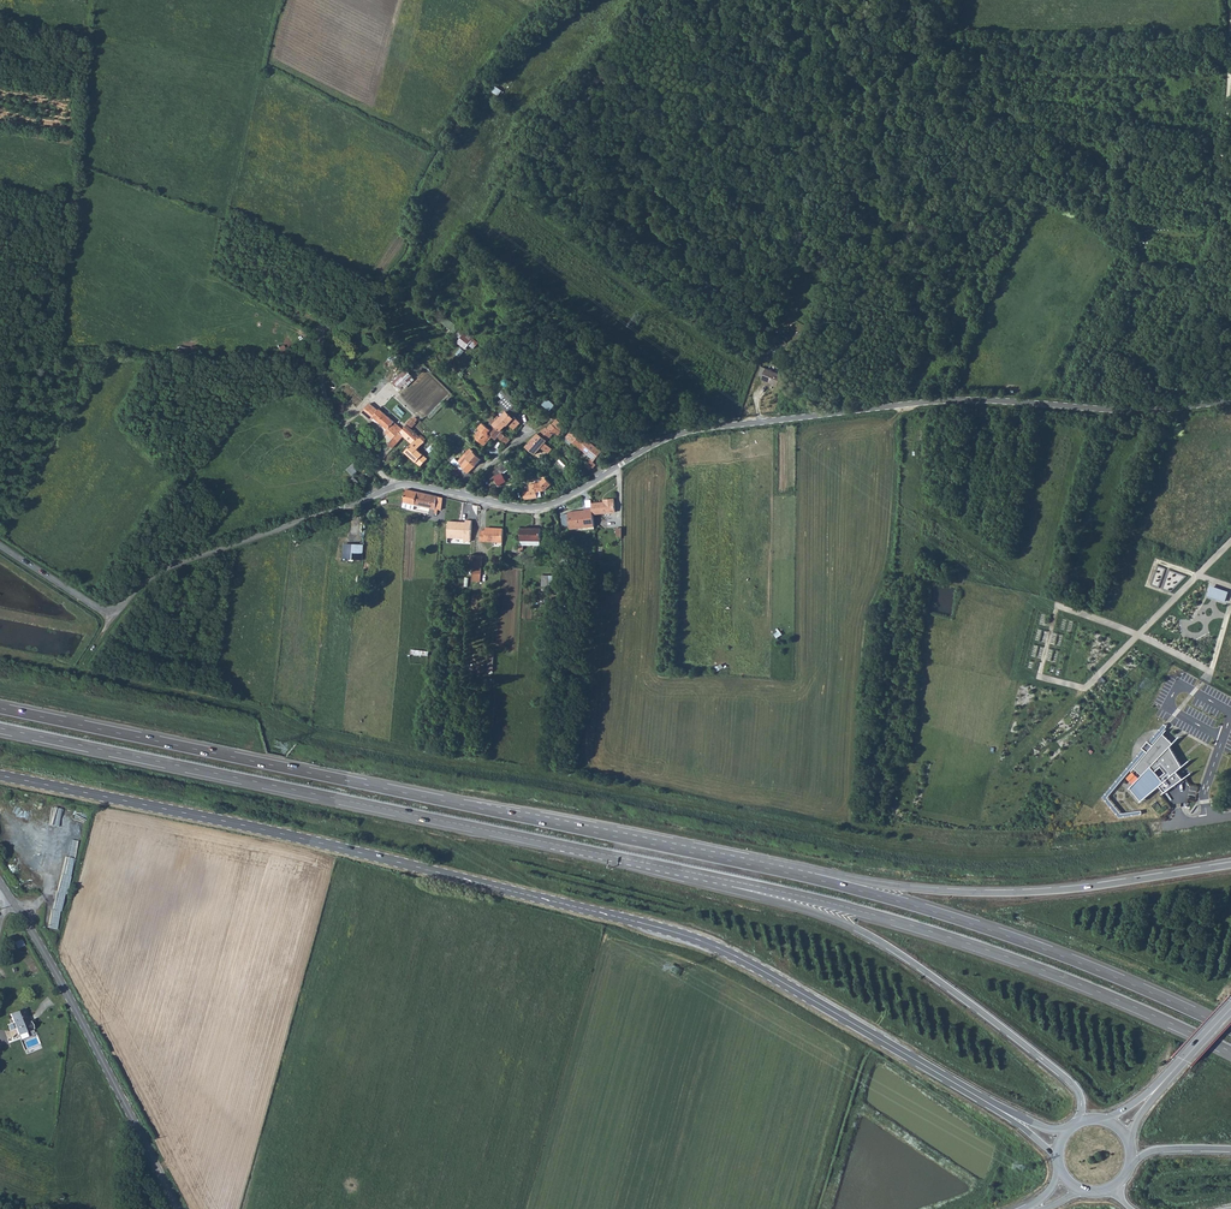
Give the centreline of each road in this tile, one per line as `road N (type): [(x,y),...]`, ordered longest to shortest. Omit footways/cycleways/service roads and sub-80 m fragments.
road 1 (tertiary): [(0,777),(674,930),(745,961),(1004,1113)]
road 2 (trunk): [(807,877),(0,708)]
road 3 (unclassified): [(461,494),(538,508),(568,498),(655,444),(712,427),(953,401),(1141,411),(1230,400)]
road 4 (trunk): [(0,728),(726,880)]
road 5 (trunk): [(726,880),(1005,956),(1230,1052)]
road 6 (unclassified): [(0,544),(110,612),(163,572),(388,489),(461,494)]
road 7 (trunk): [(1230,1031),(1028,943),(807,877)]
road 8 (trunk): [(726,880),(888,946),(1069,1080),(1082,1101),(1077,1124)]
road 9 (trunk): [(1230,865),(1025,892),(807,877)]
road 10 (secondary): [(179,1208),(0,882)]
road 11 (track): [(850,822),(1015,841),(1161,826)]
road 12 (track): [(1230,64),(1212,304)]
road 13 (track): [(388,489),(327,404),(322,340),(336,316)]
road 14 (track): [(1212,304),(1183,373),(1151,410)]

